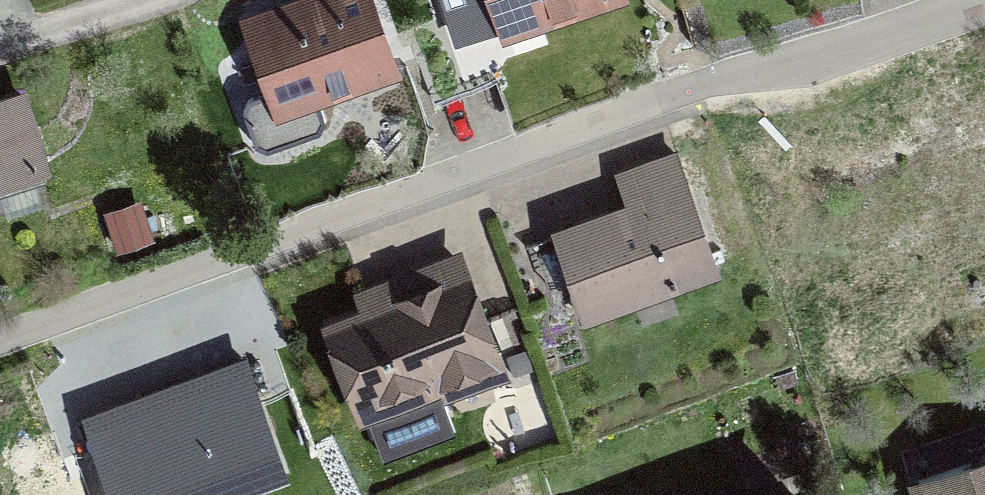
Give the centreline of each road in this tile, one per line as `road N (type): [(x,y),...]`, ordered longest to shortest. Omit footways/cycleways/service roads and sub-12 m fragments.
road 1 (residential): [(975,0),(0,344)]
road 2 (residential): [(0,58),(181,0)]

